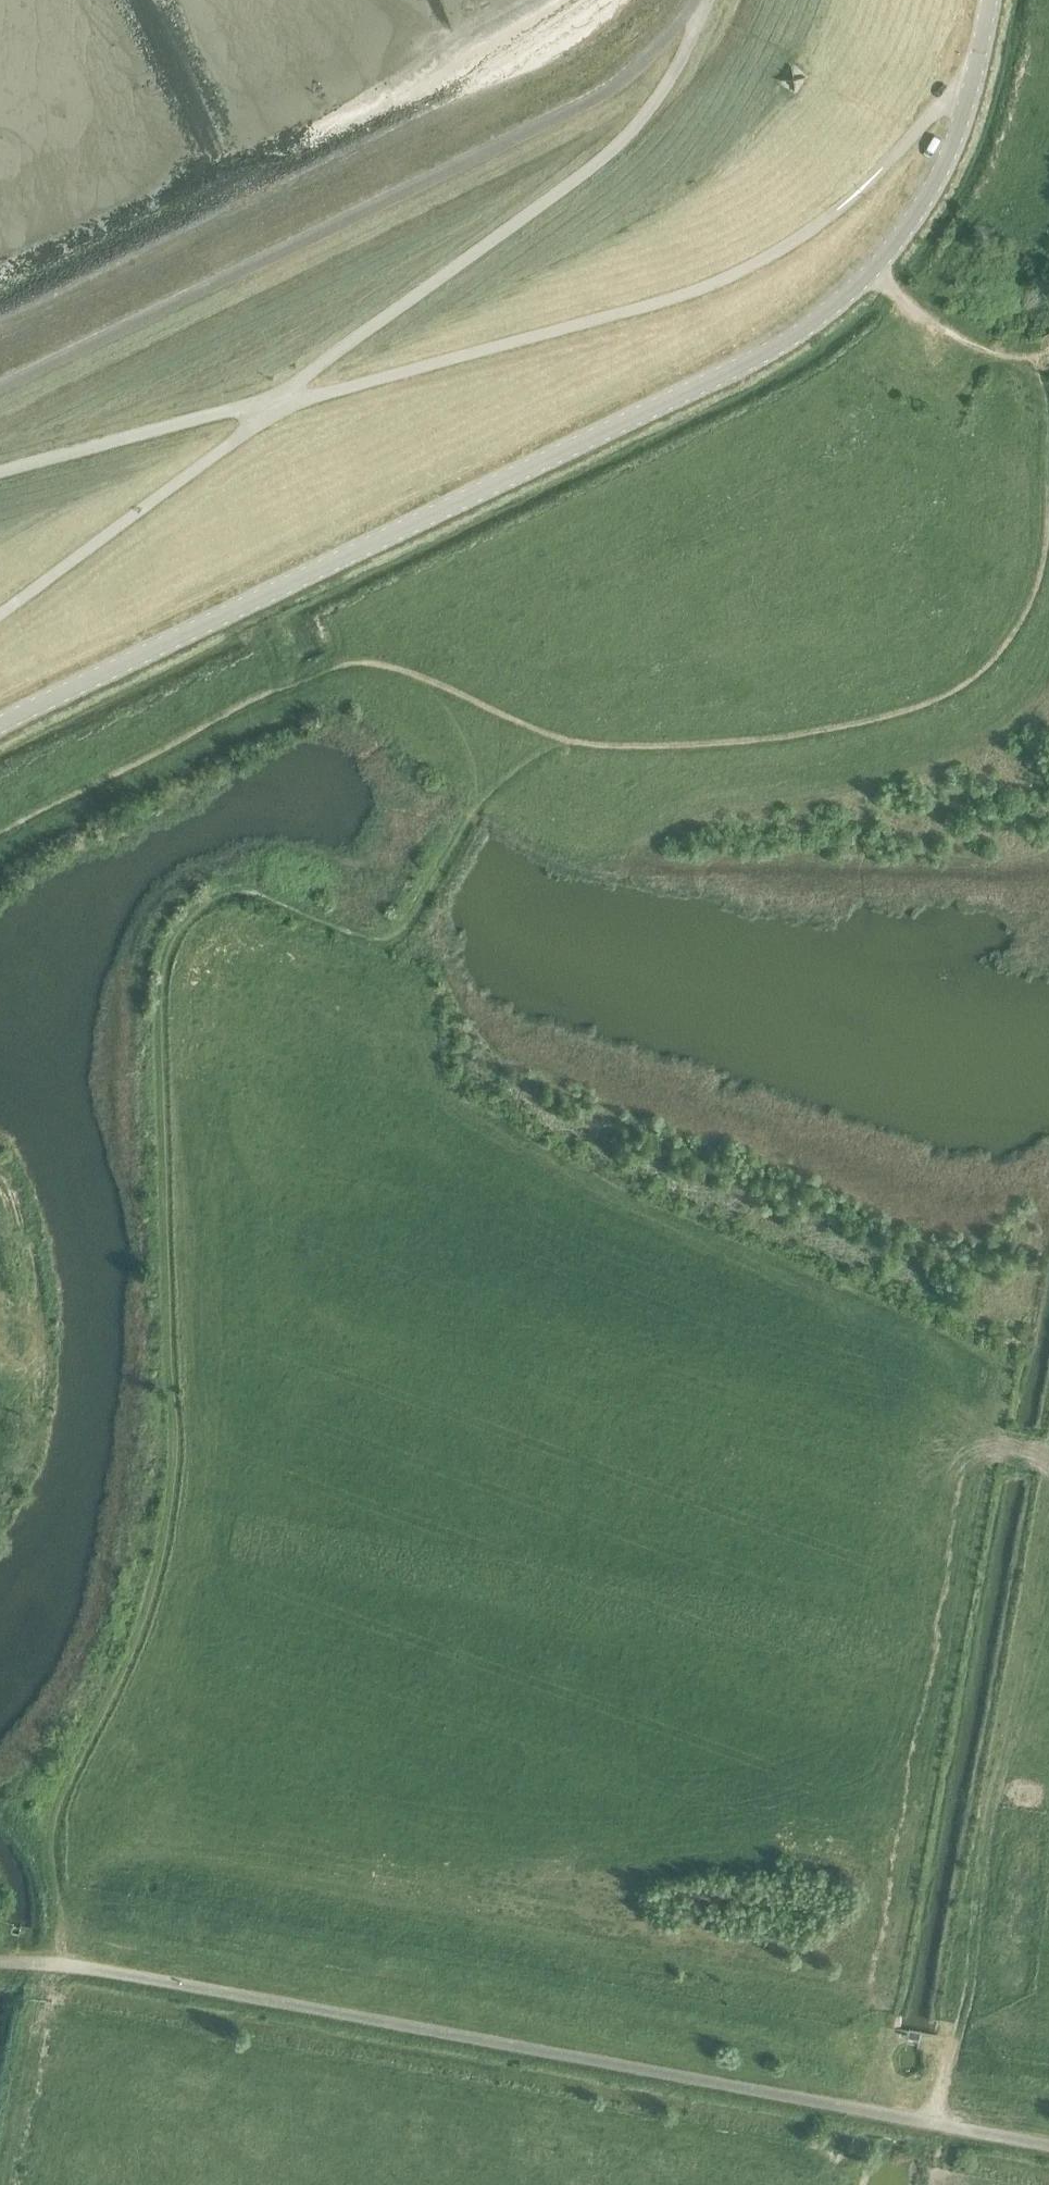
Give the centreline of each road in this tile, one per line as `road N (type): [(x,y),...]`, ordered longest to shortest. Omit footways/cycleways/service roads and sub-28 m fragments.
road 1 (tertiary): [(0,724),(731,371),(827,311),(874,269),(944,165),(987,0)]
road 2 (unclassified): [(1048,2146),(114,1972),(0,1960)]

